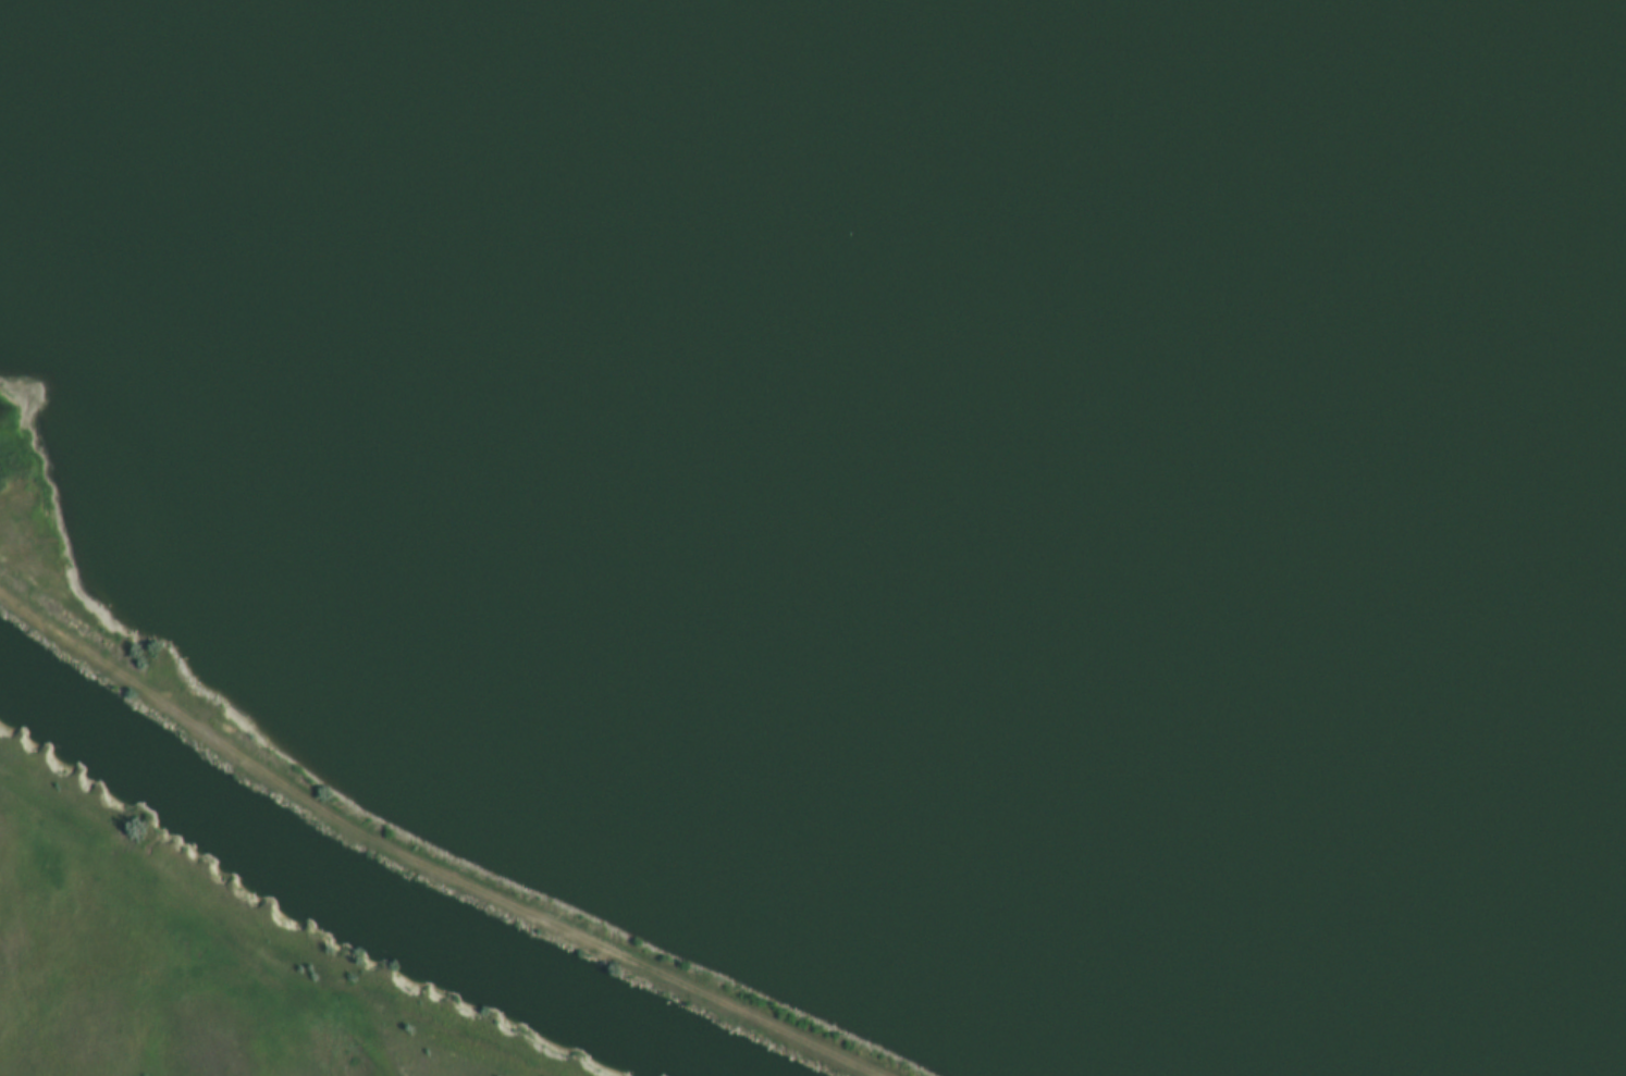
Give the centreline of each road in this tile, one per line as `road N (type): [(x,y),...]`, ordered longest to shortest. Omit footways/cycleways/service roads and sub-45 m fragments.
road 1 (track): [(0,597),(325,818),(407,864),(860,1075)]

